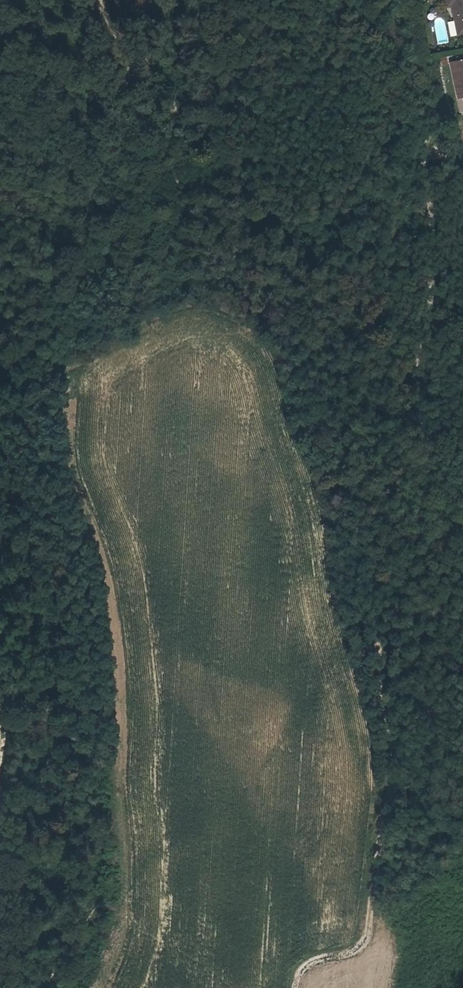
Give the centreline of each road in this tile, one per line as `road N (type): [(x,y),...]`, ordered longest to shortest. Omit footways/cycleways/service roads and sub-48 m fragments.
road 1 (track): [(462,176),(444,152),(430,153),(424,164),(434,237),(419,390),(426,474),(378,664),(394,758),(365,936),(347,955),(308,963),(295,987)]

